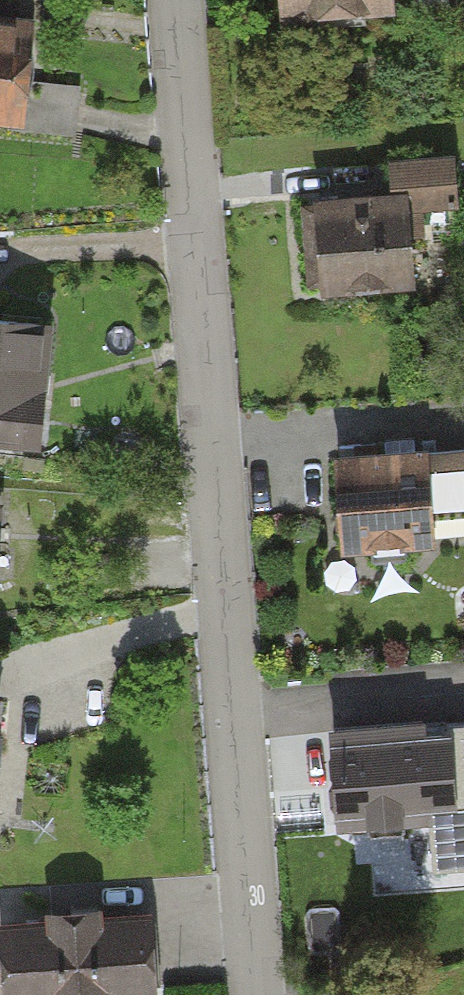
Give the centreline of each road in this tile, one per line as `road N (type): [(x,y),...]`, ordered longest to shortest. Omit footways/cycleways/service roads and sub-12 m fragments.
road 1 (residential): [(169,0),(254,994)]

